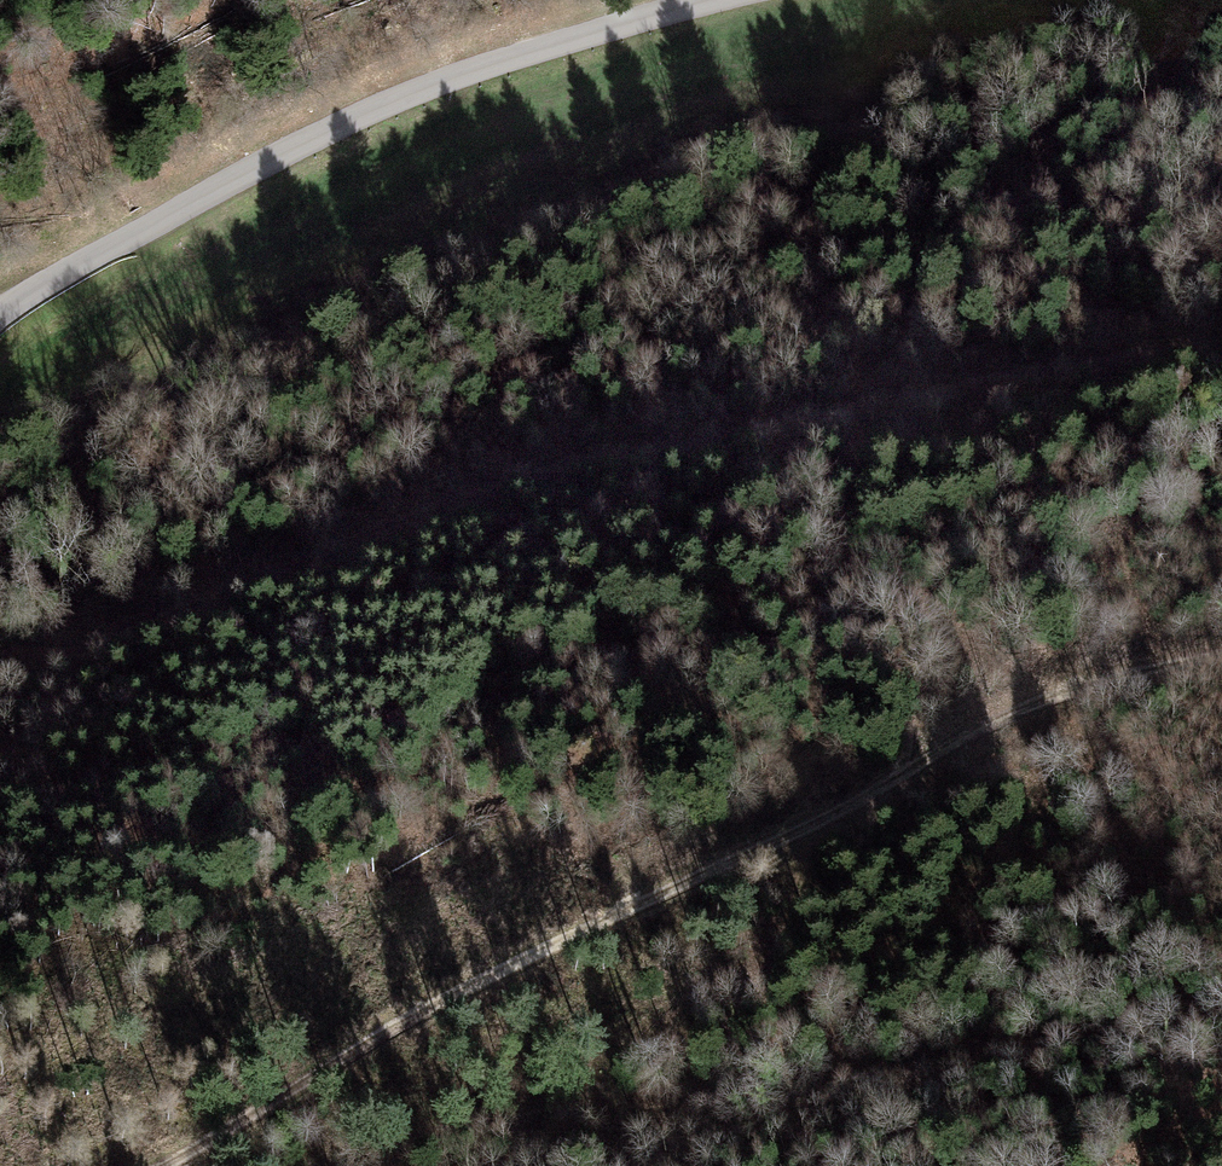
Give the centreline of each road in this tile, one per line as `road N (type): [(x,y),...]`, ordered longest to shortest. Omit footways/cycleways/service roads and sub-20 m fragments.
road 1 (track): [(0,677),(280,568),(559,479),(1101,371),(1221,358)]
road 2 (track): [(184,1165),(489,994),(1079,689),(1221,660)]
road 3 (unclassified): [(0,318),(54,271),(341,125),(715,0)]
road 4 (track): [(1221,575),(1153,622),(1079,689)]

